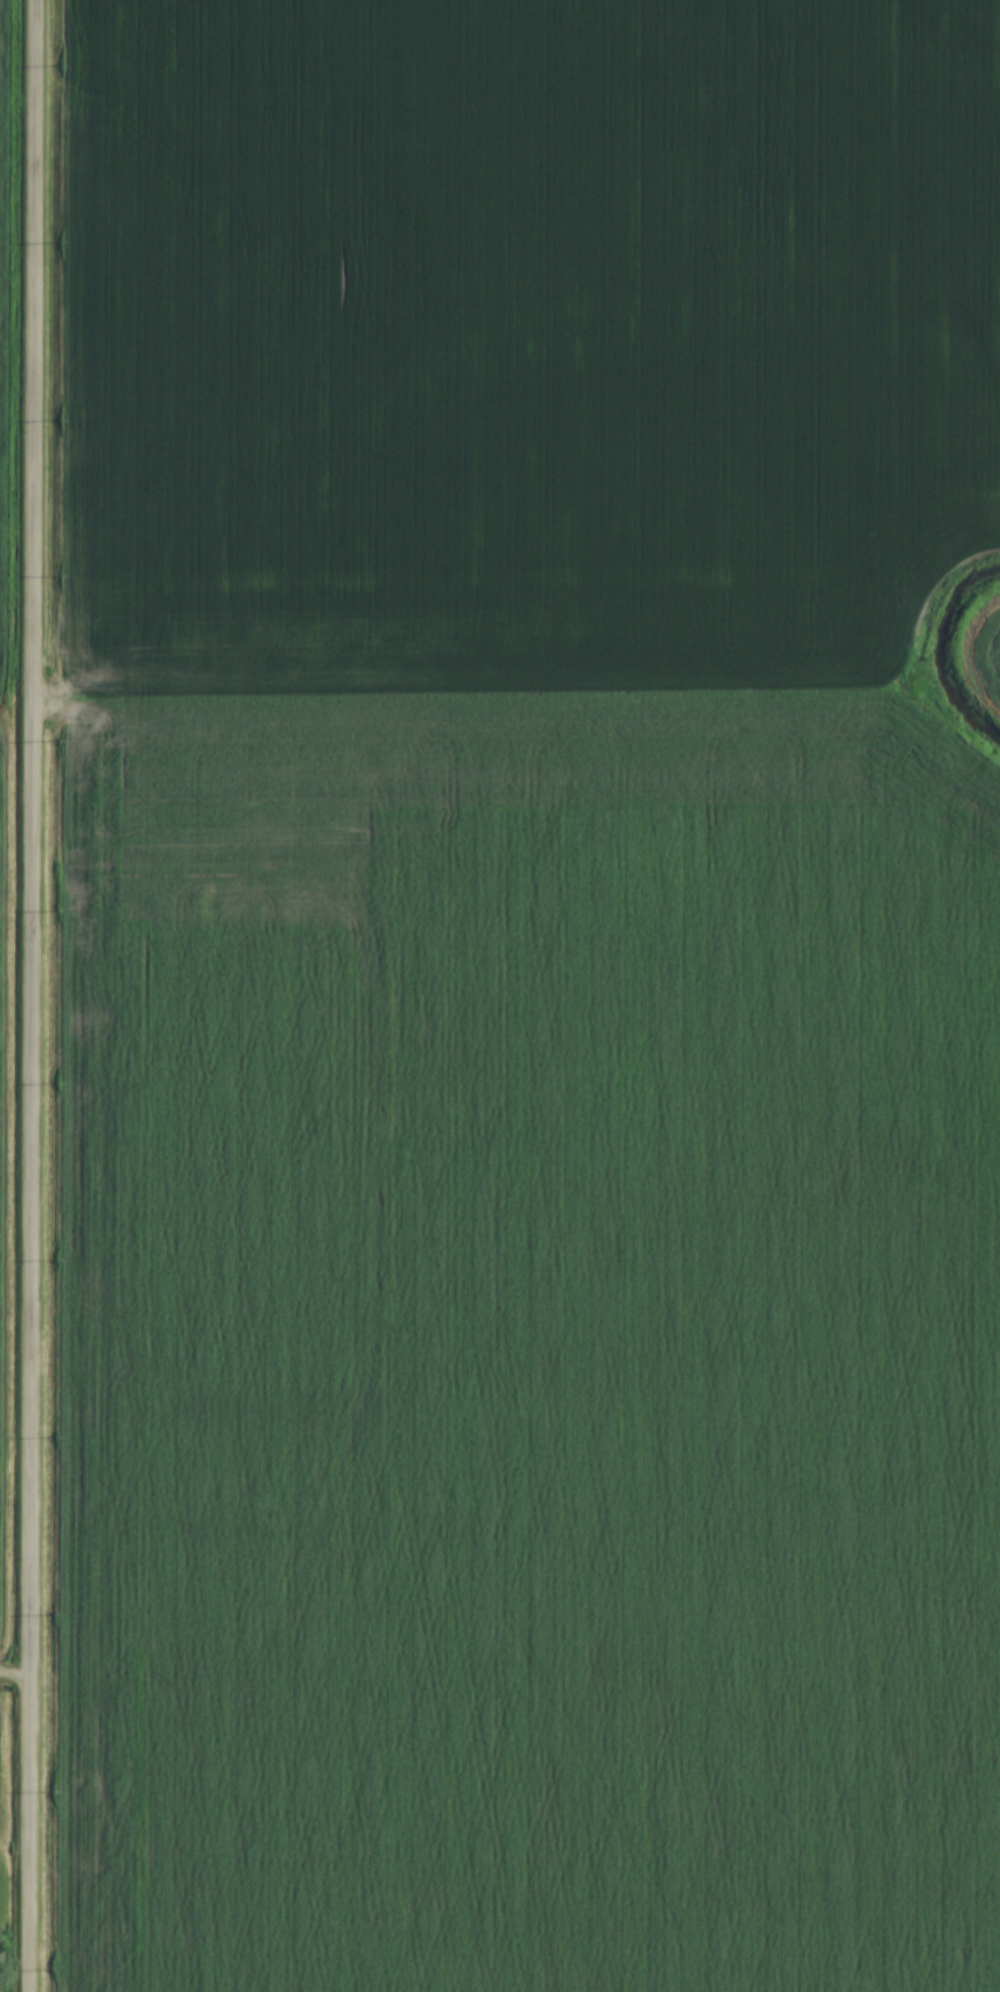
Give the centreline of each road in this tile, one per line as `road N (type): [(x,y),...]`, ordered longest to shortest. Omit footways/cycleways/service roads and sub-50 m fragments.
road 1 (residential): [(34,1991),(41,0)]

